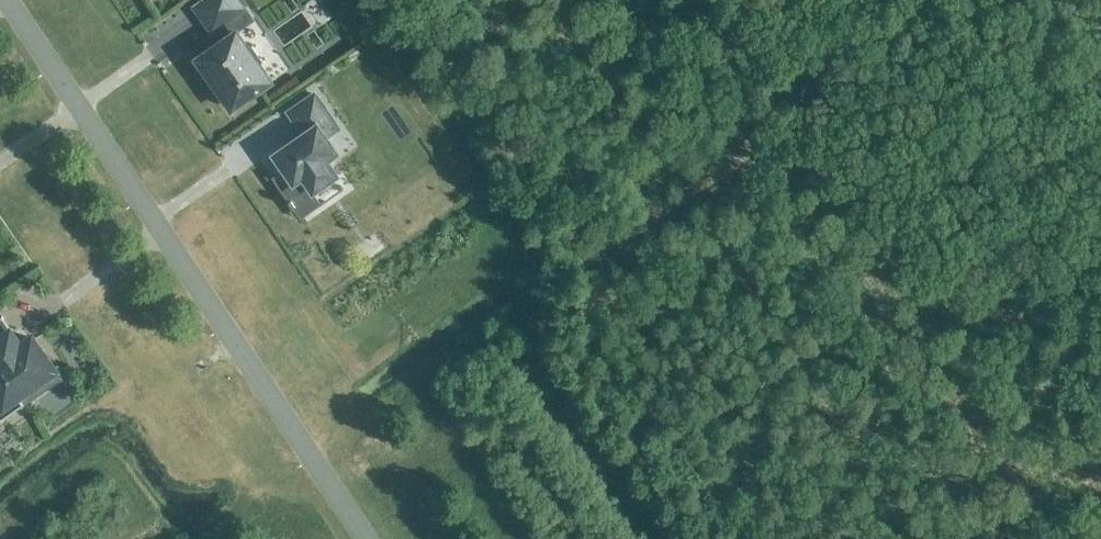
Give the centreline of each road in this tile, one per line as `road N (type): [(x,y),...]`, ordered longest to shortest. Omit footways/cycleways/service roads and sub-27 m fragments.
road 1 (unclassified): [(6,0),(366,538)]

